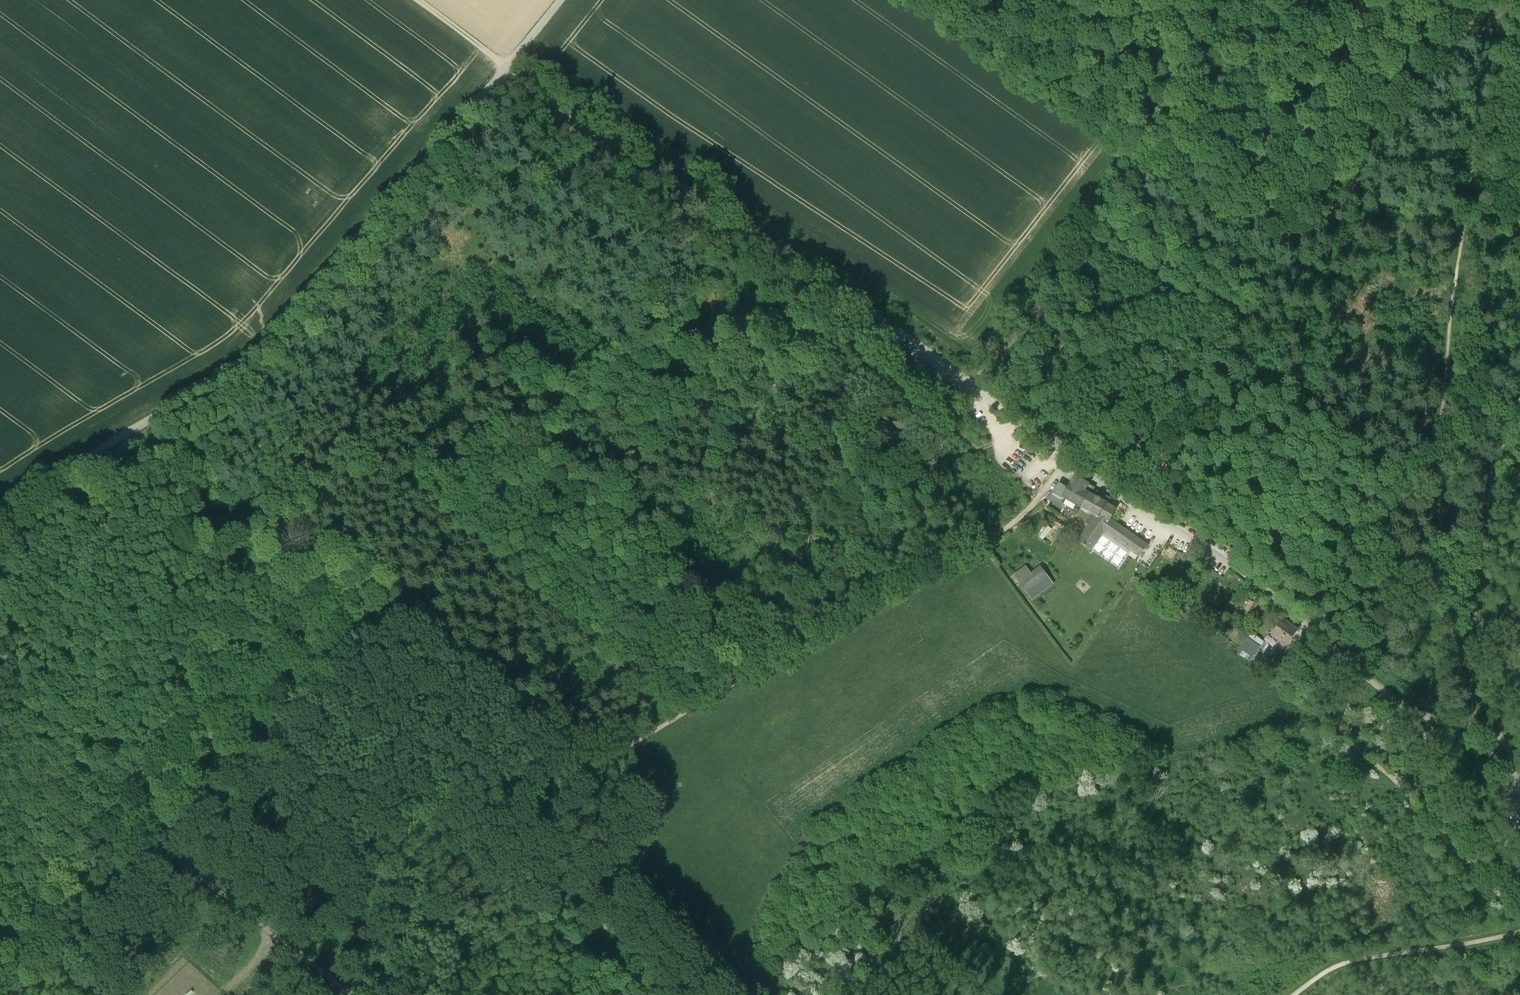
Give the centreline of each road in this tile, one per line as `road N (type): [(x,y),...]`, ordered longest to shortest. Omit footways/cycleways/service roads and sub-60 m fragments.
road 1 (track): [(1069,461),(985,546),(596,756),(579,754),(383,608),(158,849)]
road 2 (unclassified): [(0,517),(92,476),(260,360),(509,68)]
road 3 (unclassified): [(509,68),(920,346),(1029,429)]
road 4 (track): [(1508,0),(1380,125),(1176,383),(1113,490)]
road 5 (unclassified): [(1519,766),(1504,736),(1426,717),(1246,574),(1029,429)]
road 6 (track): [(1070,0),(1037,81),(1136,163),(973,385)]
road 7 (track): [(688,320),(635,321),(595,347),(442,508),(383,608)]
road 8 (track): [(1360,669),(1346,696),(1349,741),(1519,913)]
road 9 (track): [(442,508),(670,720)]
road 10 (track): [(158,849),(352,994)]
road 11 (track): [(1294,994),(1341,965),(1519,932)]
road 12 (track): [(16,994),(158,849)]
road 13 (track): [(1136,163),(1287,240)]
road 14 (track): [(870,359),(980,447),(992,444)]
road 15 (track): [(1021,423),(988,447),(901,465)]

